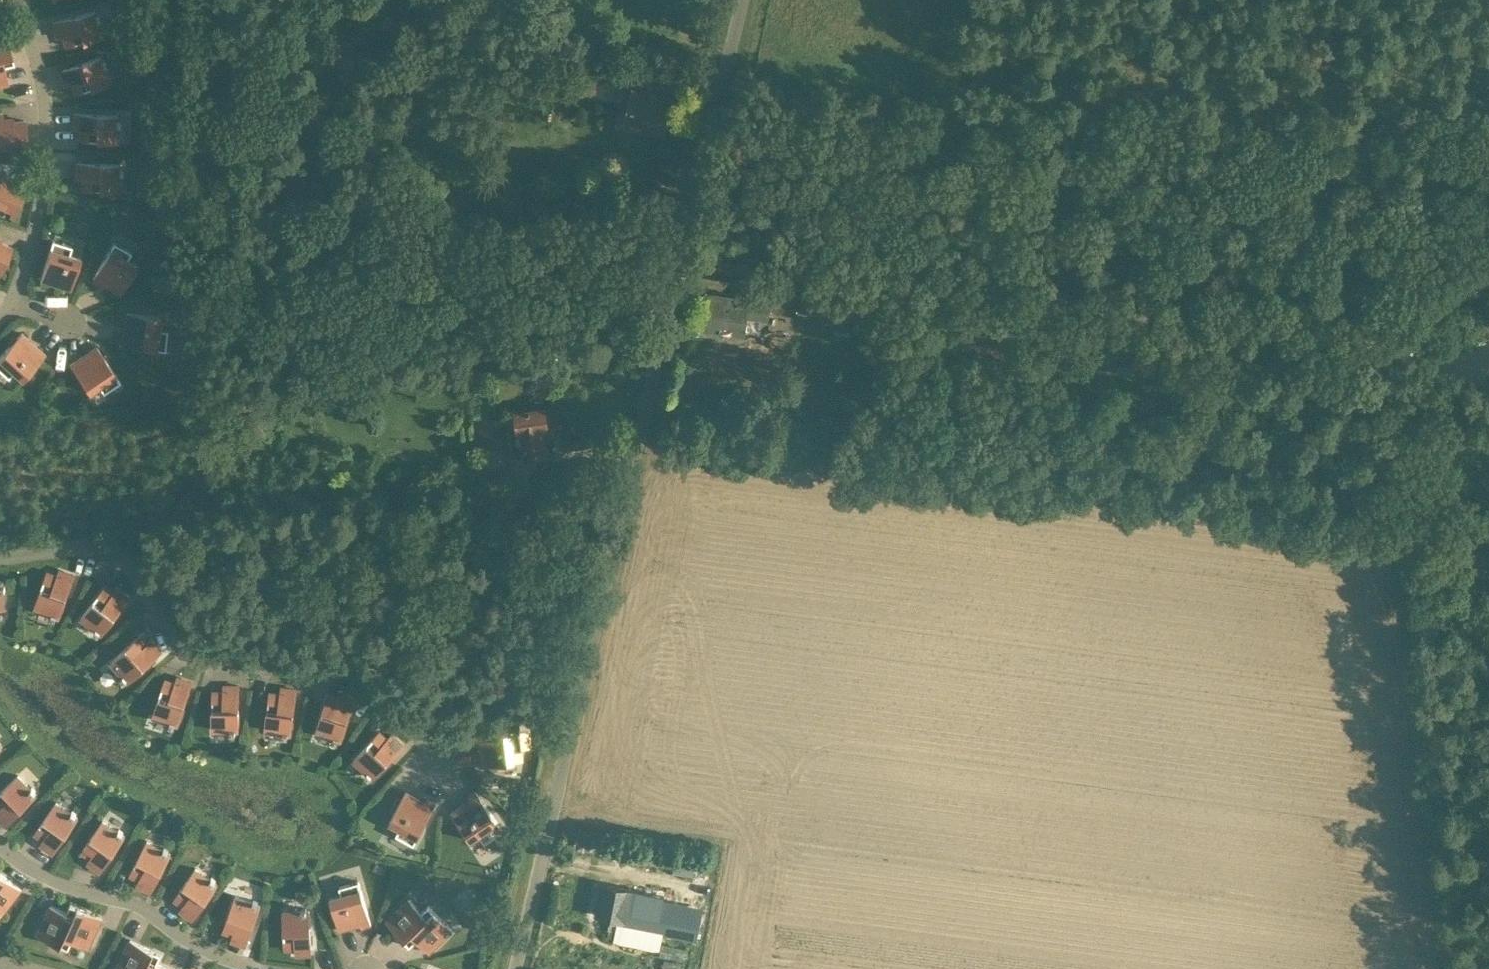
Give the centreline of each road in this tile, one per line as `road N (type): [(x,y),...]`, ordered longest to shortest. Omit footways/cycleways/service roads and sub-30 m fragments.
road 1 (unclassified): [(516,968),(743,0)]
road 2 (track): [(682,263),(1382,356),(1398,372),(1422,524),(1441,535),(1488,538)]

